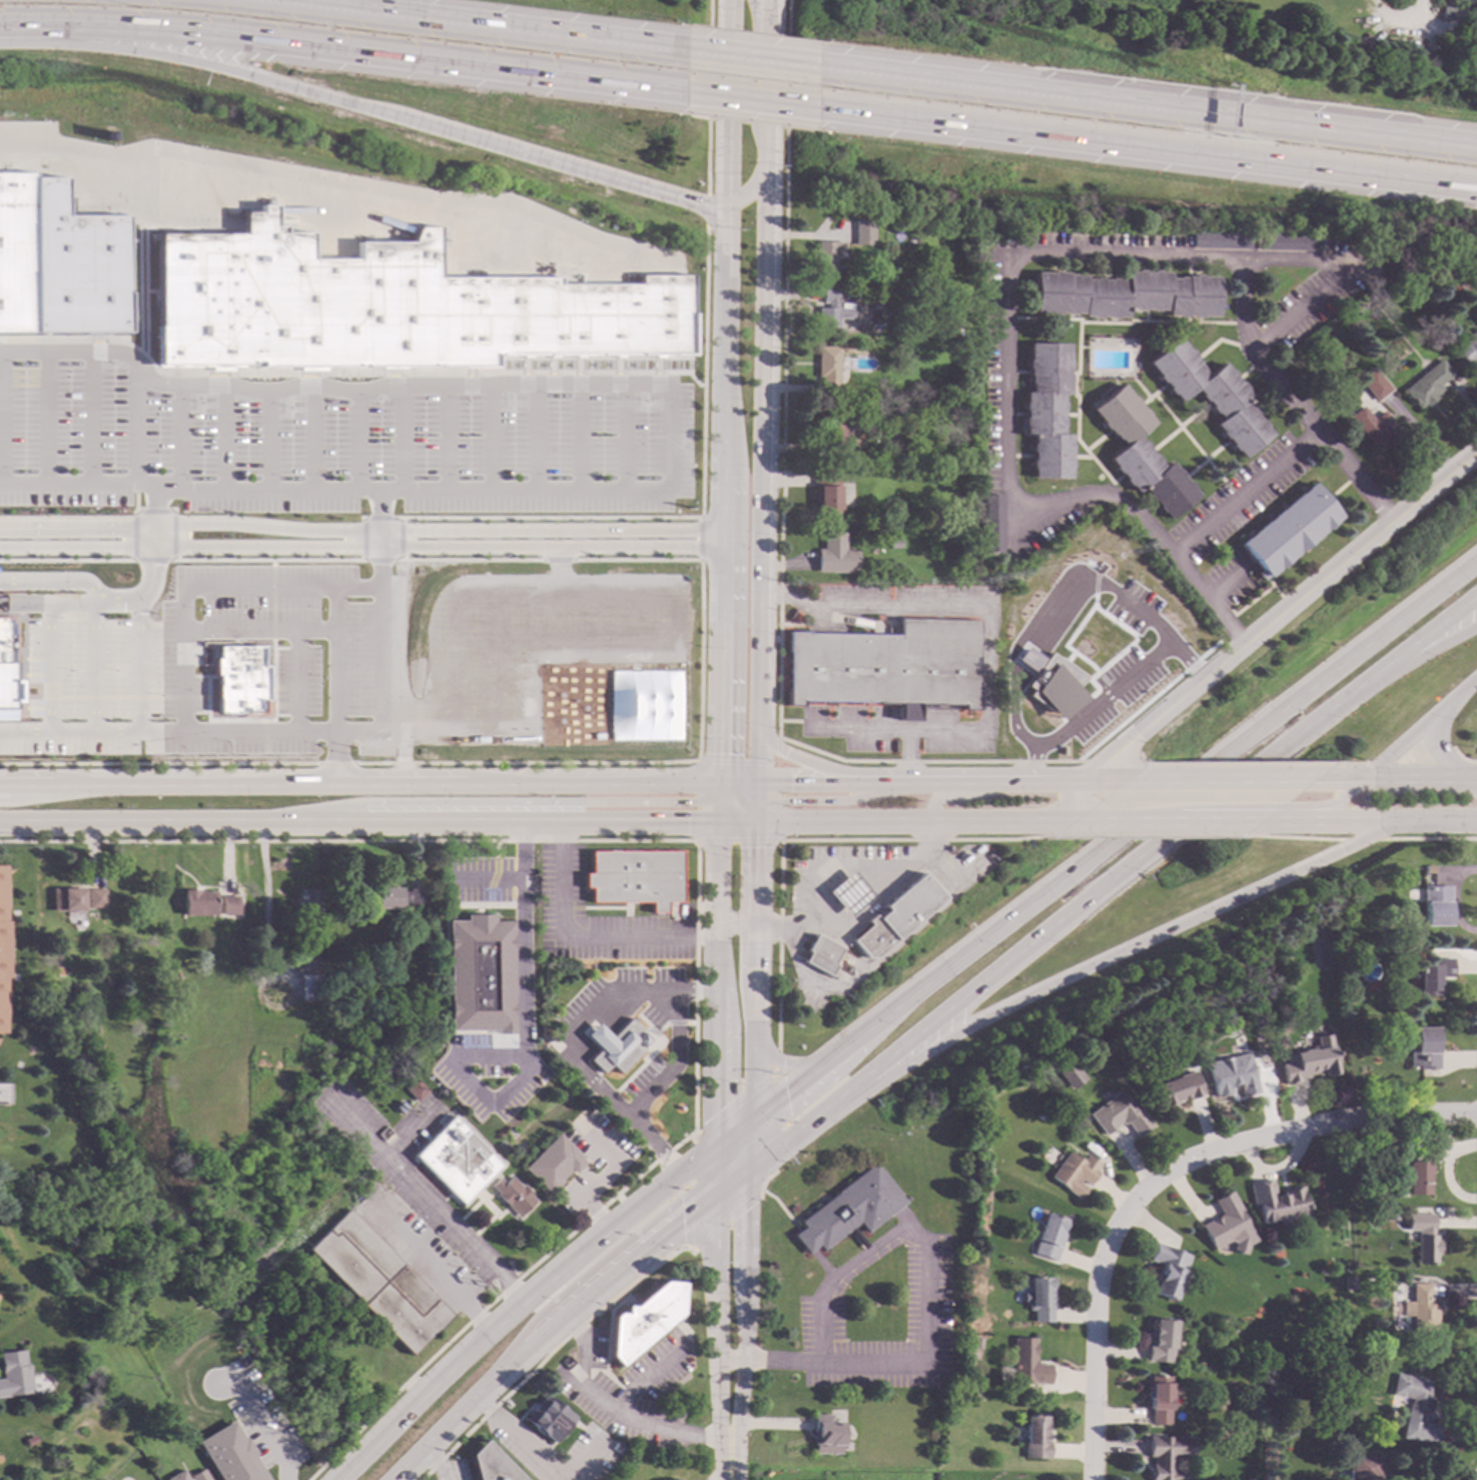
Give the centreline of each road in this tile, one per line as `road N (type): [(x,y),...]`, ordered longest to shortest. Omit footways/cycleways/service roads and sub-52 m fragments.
road 1 (primary): [(1449,583),(754,1118)]
road 2 (residential): [(0,546),(700,547),(726,539)]
road 3 (residential): [(726,539),(700,532),(0,528)]
road 4 (tertiary): [(756,721),(768,0)]
road 5 (primary): [(719,785),(0,785)]
road 6 (motorway): [(0,25),(211,35),(682,94)]
road 7 (primary): [(847,1094),(1378,677)]
road 8 (motorway): [(815,110),(1476,192)]
road 9 (motorway): [(1476,143),(815,65)]
road 10 (residential): [(1476,1118),(1368,1116),(1223,1151),(1169,1174),(1135,1202),(1106,1249),(1096,1311),(1094,1479)]
road 11 (primary): [(847,1094),(1015,1003),(1405,820)]
road 12 (residential): [(1476,452),(1106,761)]
road 13 (primary): [(676,1177),(523,1303),(339,1479)]
road 14 (primary): [(268,823),(365,802),(718,801)]
road 15 (primary): [(268,823),(717,820)]
road 16 (primary): [(394,1479),(555,1327),(716,1196)]
road 17 (motorway): [(0,39),(175,57),(406,119)]
road 18 (motorway): [(683,49),(307,0)]
road 19 (motorway): [(406,119),(723,209)]
road 20 (tertiary): [(717,820),(715,1147)]
road 21 (primary): [(754,820),(1077,818)]
road 22 (tertiary): [(729,1479),(751,1169)]
road 23 (tertiary): [(727,475),(719,785)]
road 24 (tertiary): [(754,1118),(754,820)]
road 25 (tertiary): [(716,1196),(724,1479)]
road 26 (primary): [(0,823),(268,823)]
road 27 (tertiary): [(723,209),(727,475)]
road 28 (primary): [(1261,820),(1476,821)]
road 29 (tertiary): [(727,0),(723,209)]
road 30 (primary): [(1087,780),(882,783)]
road 31 (primary): [(1317,778),(1128,779)]
road 32 (primary): [(906,783),(834,800),(754,802)]
road 33 (primary): [(1366,777),(1476,678)]
road 34 (primary): [(882,783),(784,752),(756,721)]
road 35 (motorway): [(682,94),(815,110)]
road 36 (motorway): [(815,65),(683,49)]
road 37 (primary): [(882,783),(755,784)]
road 38 (primary): [(1378,677),(1476,599)]
road 39 (primary): [(751,1169),(847,1094)]
road 40 (primary): [(853,1041),(792,1066),(761,1049),(754,1031)]

